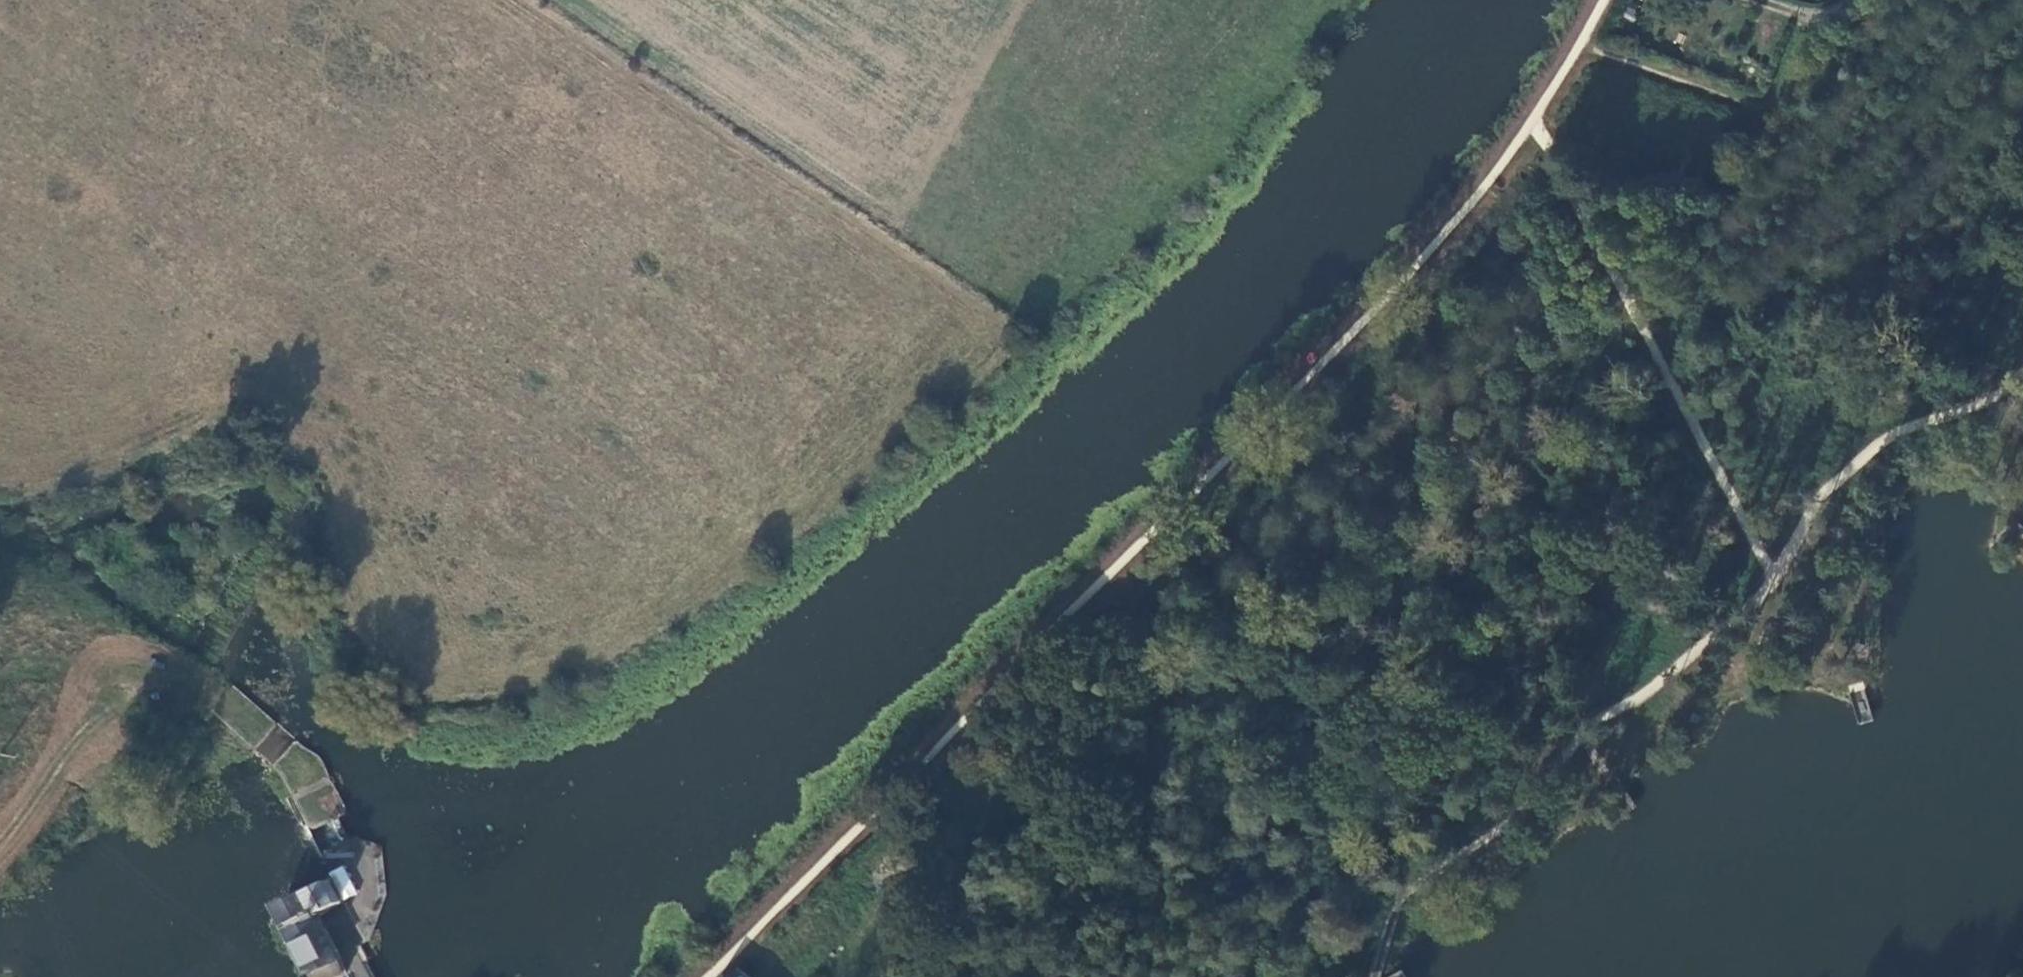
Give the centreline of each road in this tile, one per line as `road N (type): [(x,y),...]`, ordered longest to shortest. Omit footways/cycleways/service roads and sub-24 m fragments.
road 1 (track): [(0,863),(112,714),(145,699),(194,694),(251,741)]
road 2 (unclassified): [(1842,0),(1815,24),(1779,114),(1585,44)]

